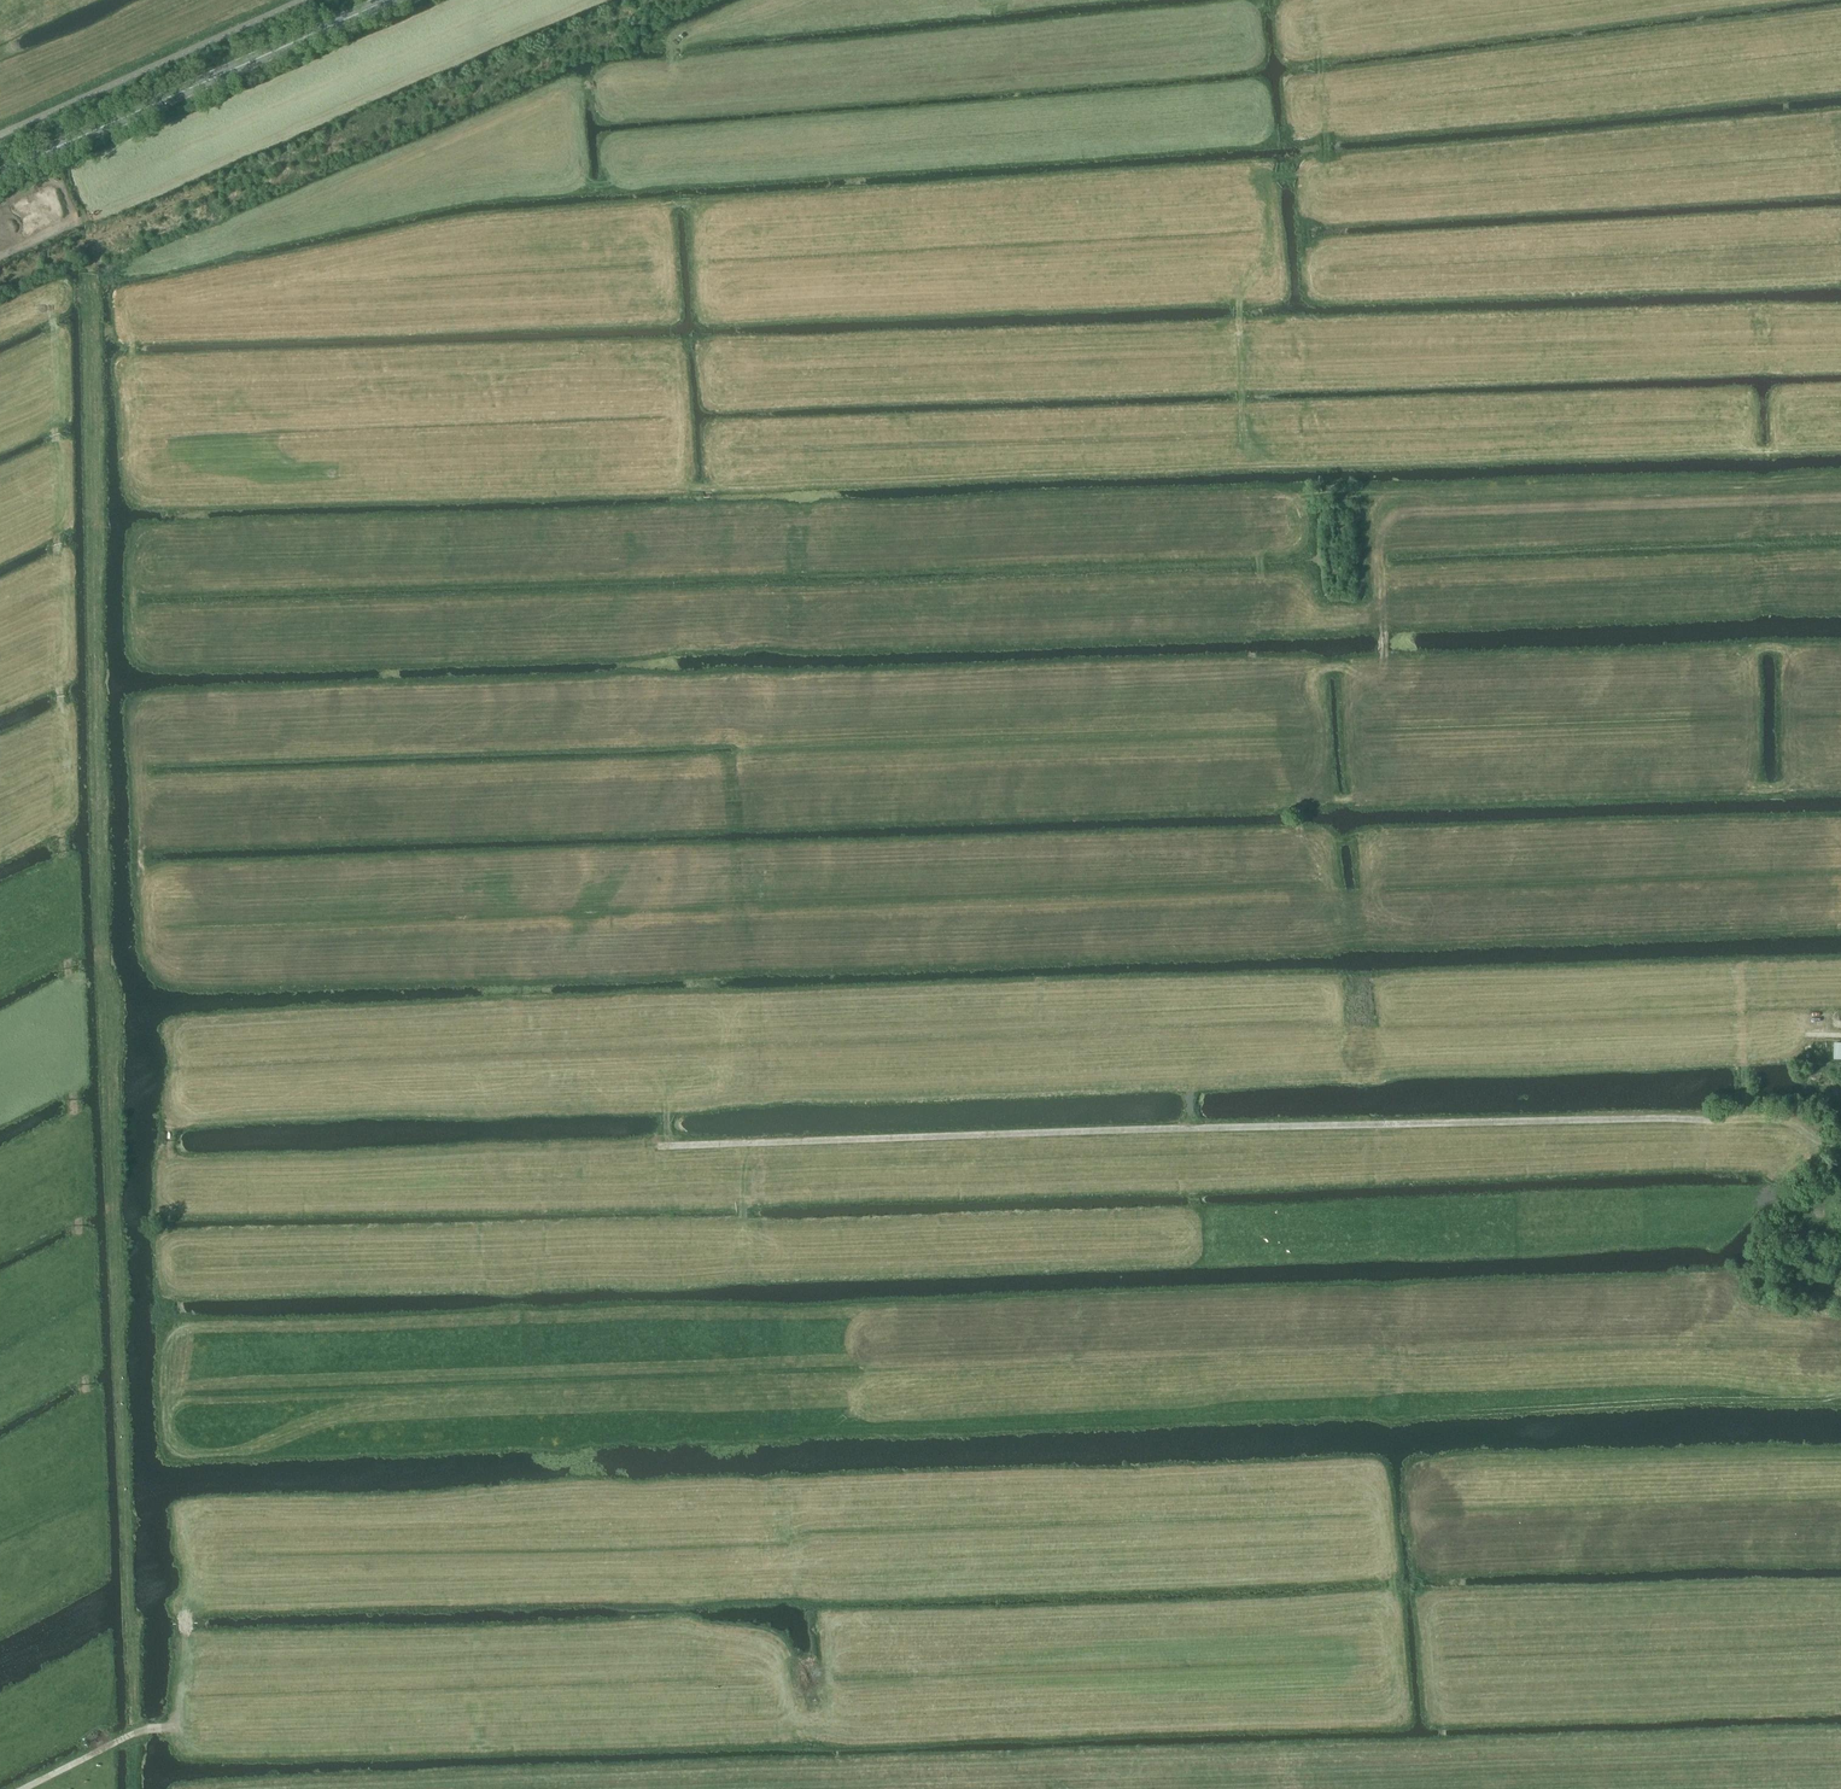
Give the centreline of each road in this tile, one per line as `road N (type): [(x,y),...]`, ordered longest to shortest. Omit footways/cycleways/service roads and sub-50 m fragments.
road 1 (track): [(1840,1146),(1757,1119),(1643,1117),(658,1146)]
road 2 (secondary): [(0,172),(387,0)]
road 3 (track): [(24,1788),(135,1732),(181,1725)]

